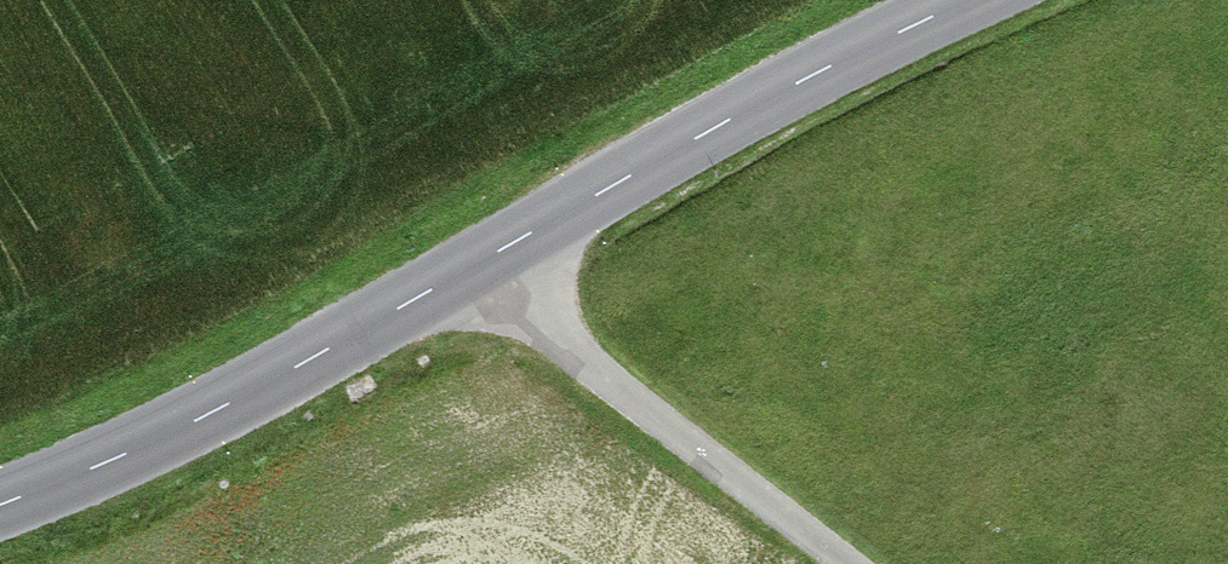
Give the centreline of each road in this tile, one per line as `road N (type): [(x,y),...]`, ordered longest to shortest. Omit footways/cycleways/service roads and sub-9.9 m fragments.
road 1 (tertiary): [(473,273),(782,91),(968,0)]
road 2 (tertiary): [(0,504),(167,435),(473,273)]
road 3 (unclassified): [(473,273),(857,563)]

